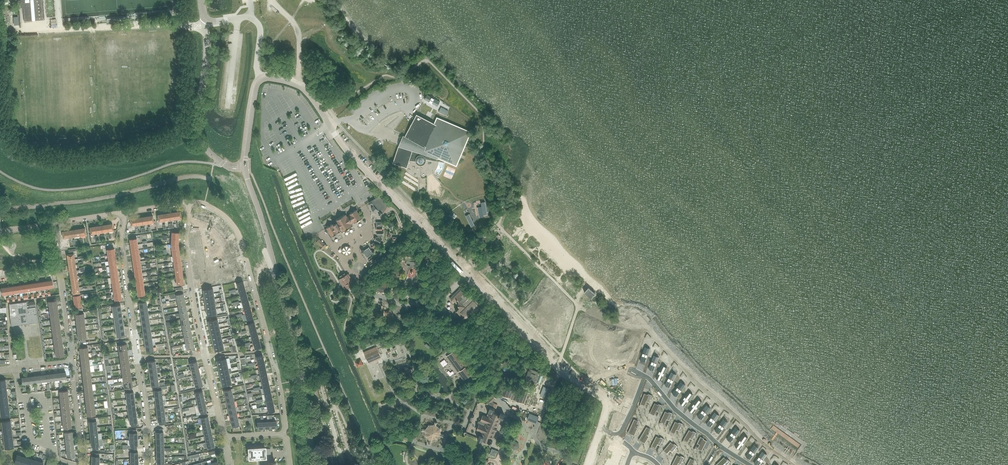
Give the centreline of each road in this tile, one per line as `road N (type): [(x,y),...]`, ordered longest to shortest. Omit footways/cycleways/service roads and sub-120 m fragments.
road 1 (unclassified): [(313,464),(299,355),(245,168)]
road 2 (residential): [(190,203),(219,212),(241,241),(279,384),(284,433)]
road 3 (residential): [(124,213),(120,238),(149,464)]
road 4 (residential): [(224,437),(194,297),(190,203)]
road 5 (unclassified): [(262,79),(258,25),(247,17),(206,20),(201,0)]

